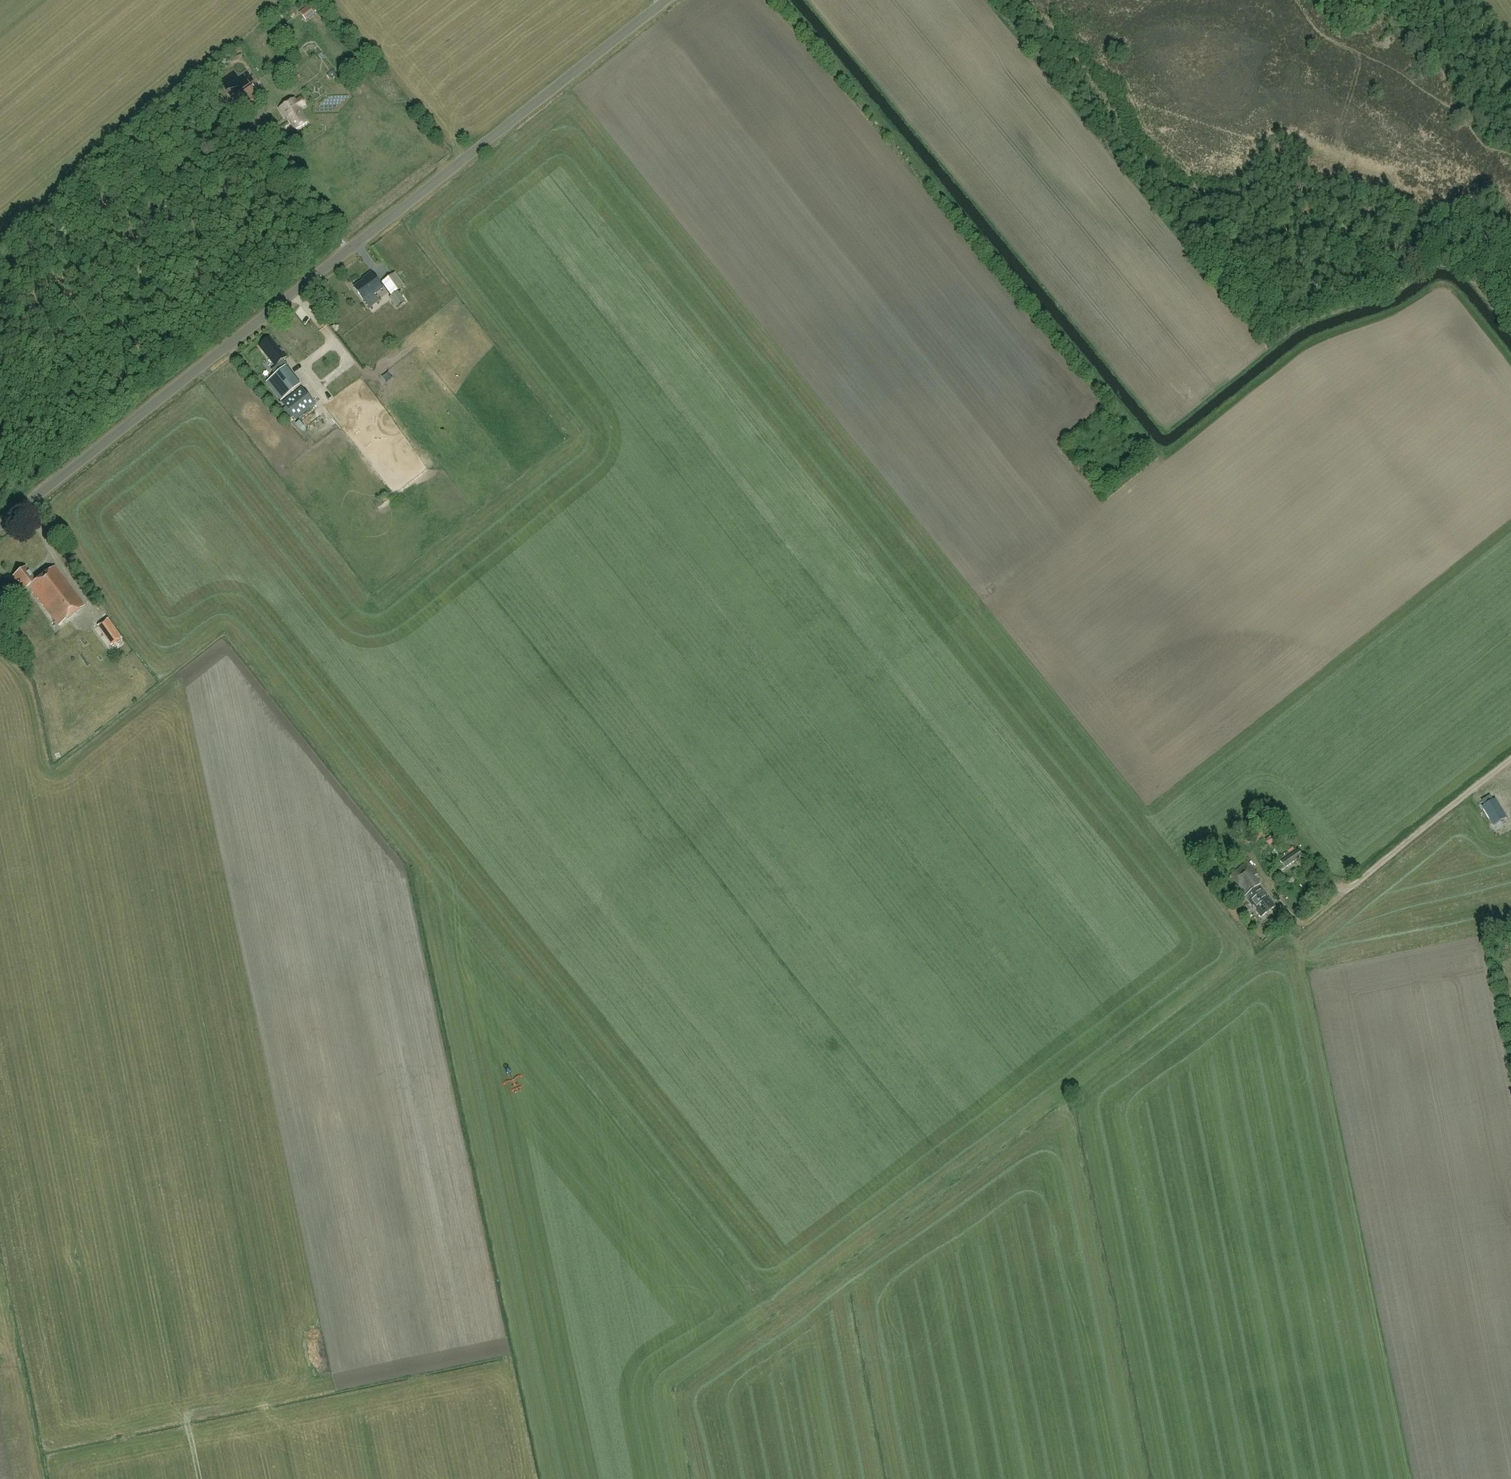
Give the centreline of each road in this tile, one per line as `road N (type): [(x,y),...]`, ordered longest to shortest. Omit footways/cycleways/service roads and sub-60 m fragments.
road 1 (unclassified): [(0,528),(667,0)]
road 2 (track): [(1510,759),(1303,923)]

